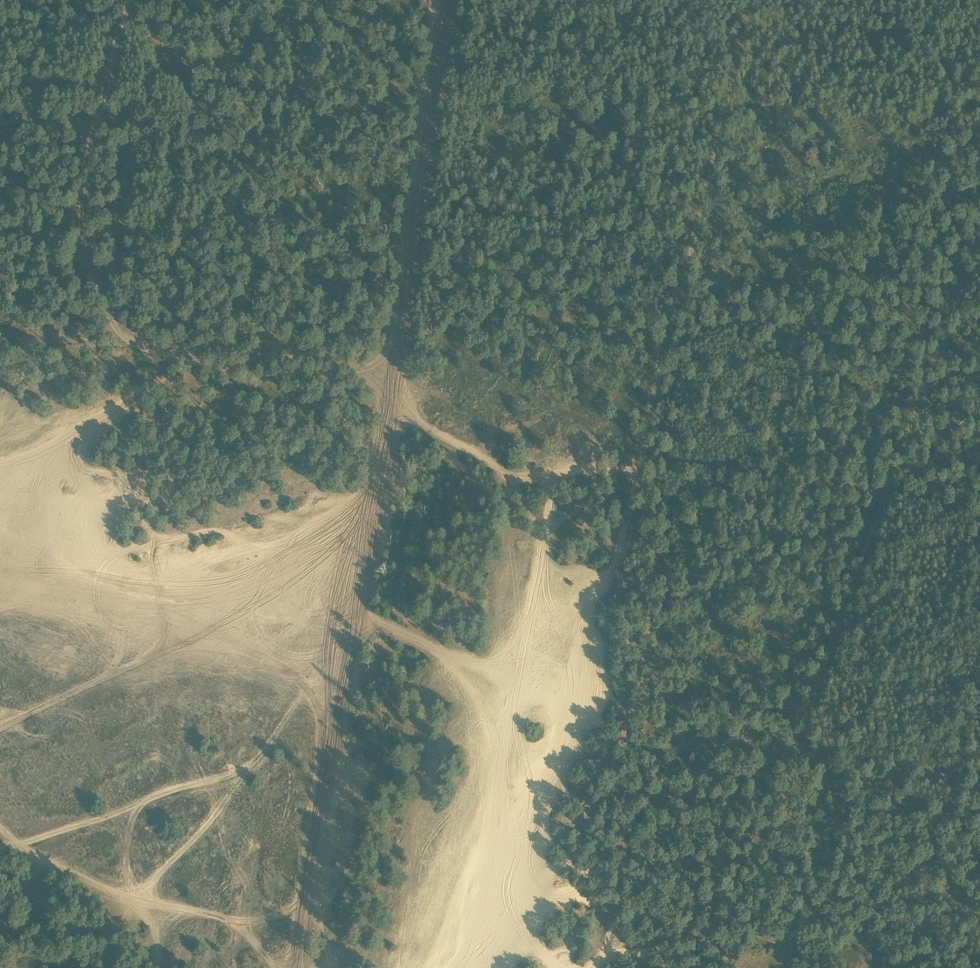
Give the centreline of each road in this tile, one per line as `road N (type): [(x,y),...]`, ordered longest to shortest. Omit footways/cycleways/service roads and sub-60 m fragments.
road 1 (track): [(299,967),(450,0)]
road 2 (track): [(394,381),(329,364),(159,355),(120,329),(86,253),(128,0)]
road 3 (track): [(887,499),(755,873),(715,916),(675,921)]
road 4 (track): [(645,462),(758,0)]
road 5 (track): [(0,600),(173,627),(292,673),(339,705)]
road 6 (track): [(979,241),(887,499)]
road 7 (track): [(828,758),(627,734)]
road 8 (track): [(979,778),(828,758)]
road 9 (track): [(134,338),(0,351)]

